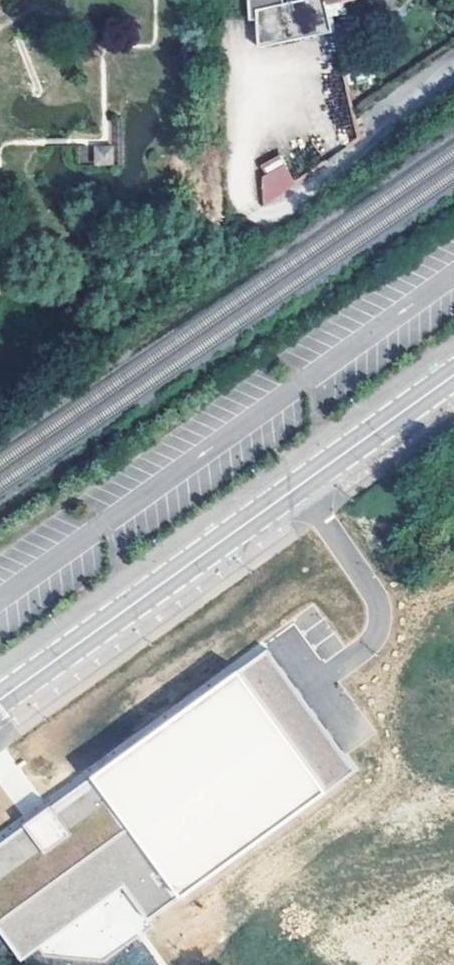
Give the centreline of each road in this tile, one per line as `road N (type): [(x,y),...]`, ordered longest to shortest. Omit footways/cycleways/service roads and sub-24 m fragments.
road 1 (tertiary): [(0,699),(453,375)]

